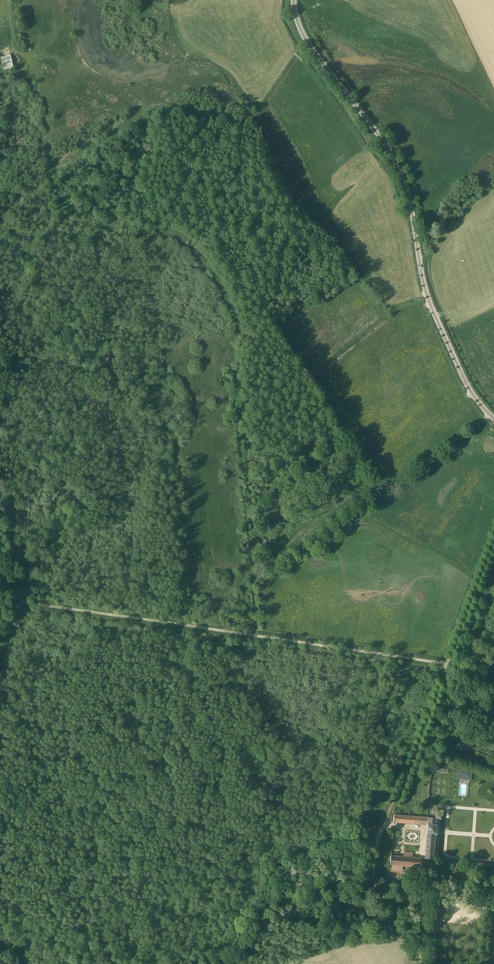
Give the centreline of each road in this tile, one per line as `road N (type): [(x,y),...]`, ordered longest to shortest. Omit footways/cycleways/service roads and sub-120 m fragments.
road 1 (residential): [(493,419),(461,372),(427,297),(400,172),(312,49),(293,0)]
road 2 (track): [(16,594),(50,609),(448,663)]
road 3 (track): [(448,663),(493,539)]

